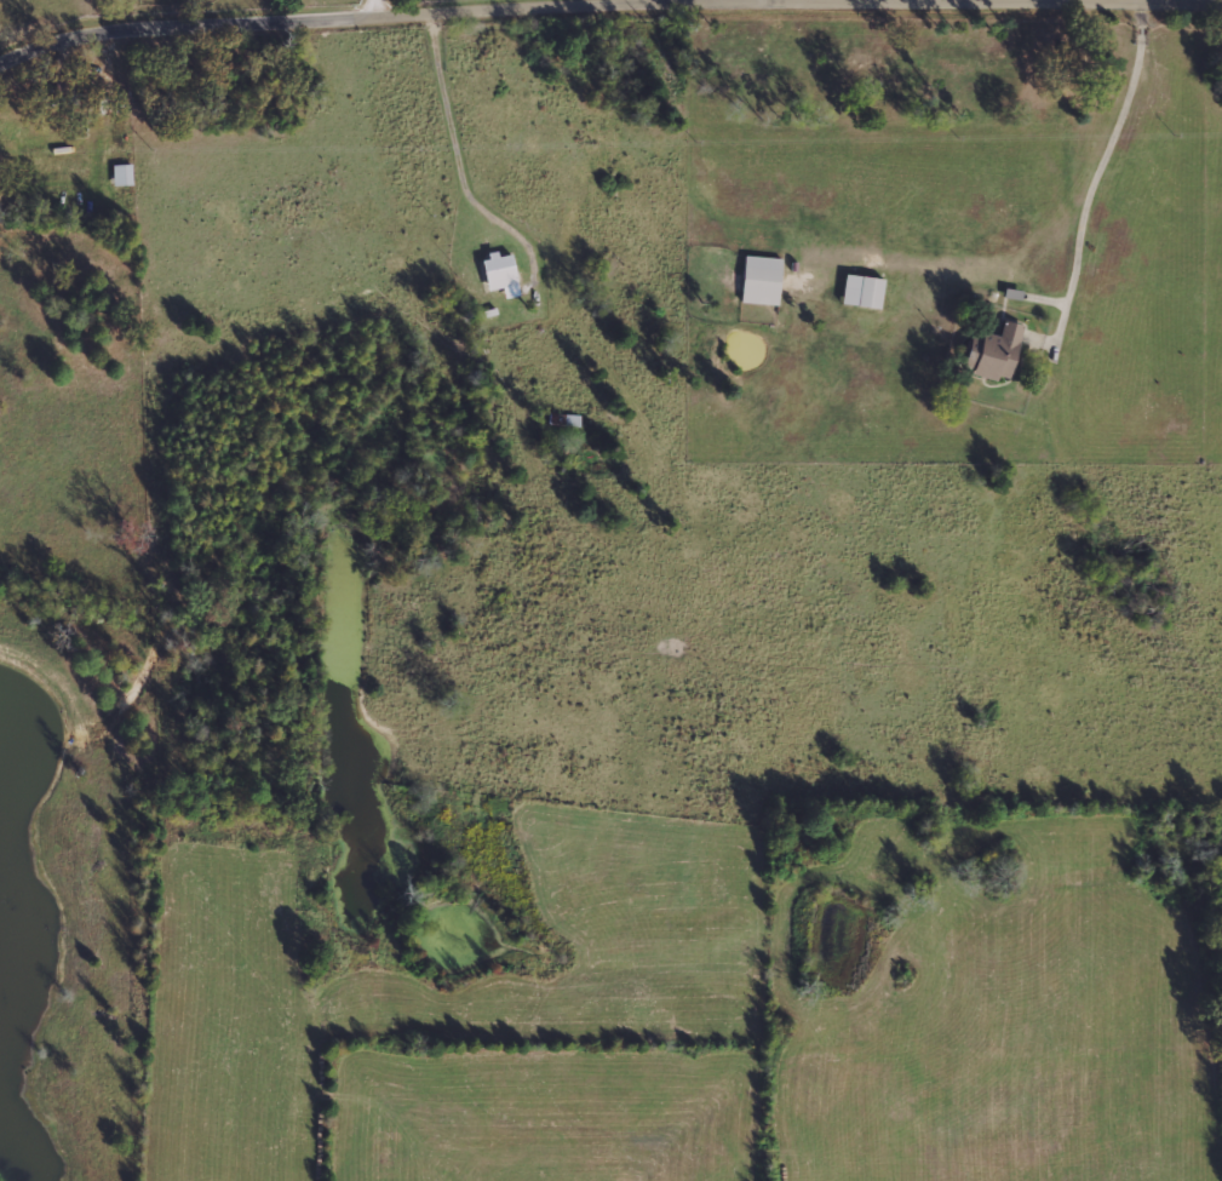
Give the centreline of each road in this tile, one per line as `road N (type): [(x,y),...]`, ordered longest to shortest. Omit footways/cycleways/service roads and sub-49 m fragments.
road 1 (residential): [(0,72),(68,44),(630,0)]
road 2 (residential): [(1148,0),(1135,97),(1106,161),(1054,346),(1031,371),(937,409)]

